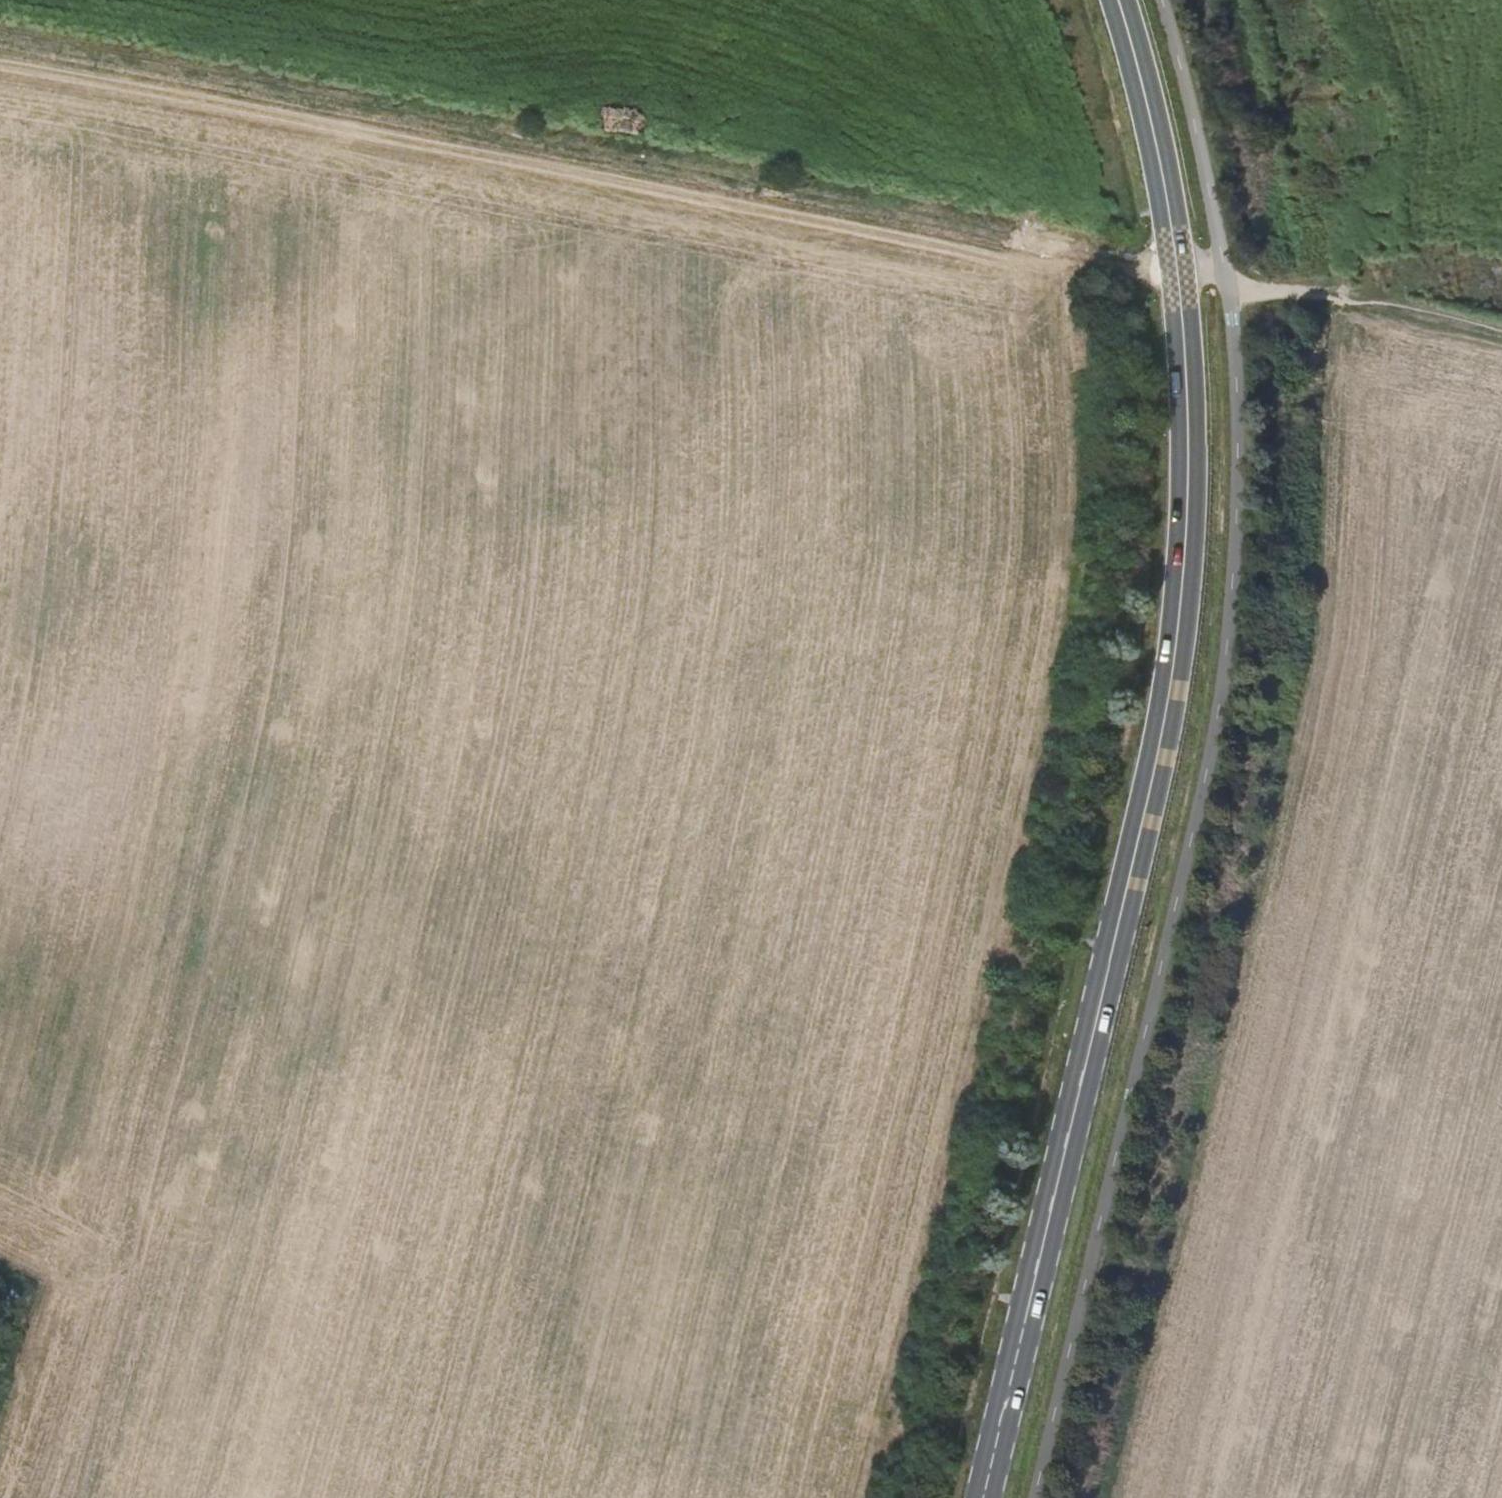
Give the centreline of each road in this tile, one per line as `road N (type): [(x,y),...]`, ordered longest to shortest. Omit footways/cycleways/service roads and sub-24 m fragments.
road 1 (primary): [(983,1497),(1143,823),(1181,620),(1189,426),(1180,277),(1116,0)]
road 2 (track): [(0,37),(1180,277),(1224,273)]

